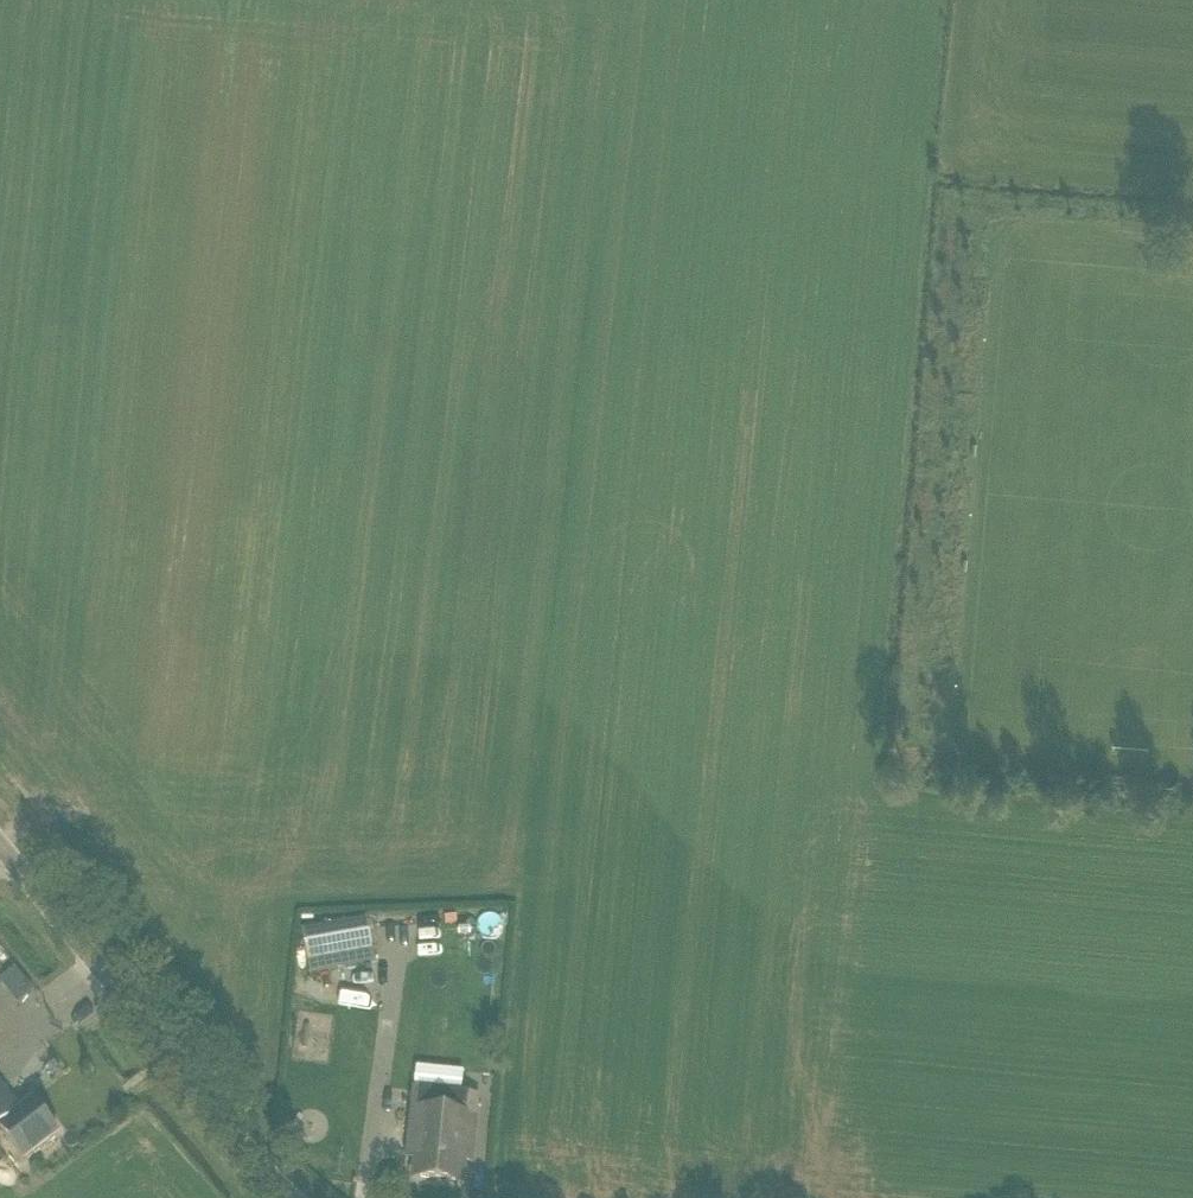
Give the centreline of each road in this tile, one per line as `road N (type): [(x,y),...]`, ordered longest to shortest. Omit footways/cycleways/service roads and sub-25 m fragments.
road 1 (unclassified): [(278,1197),(0,855)]

